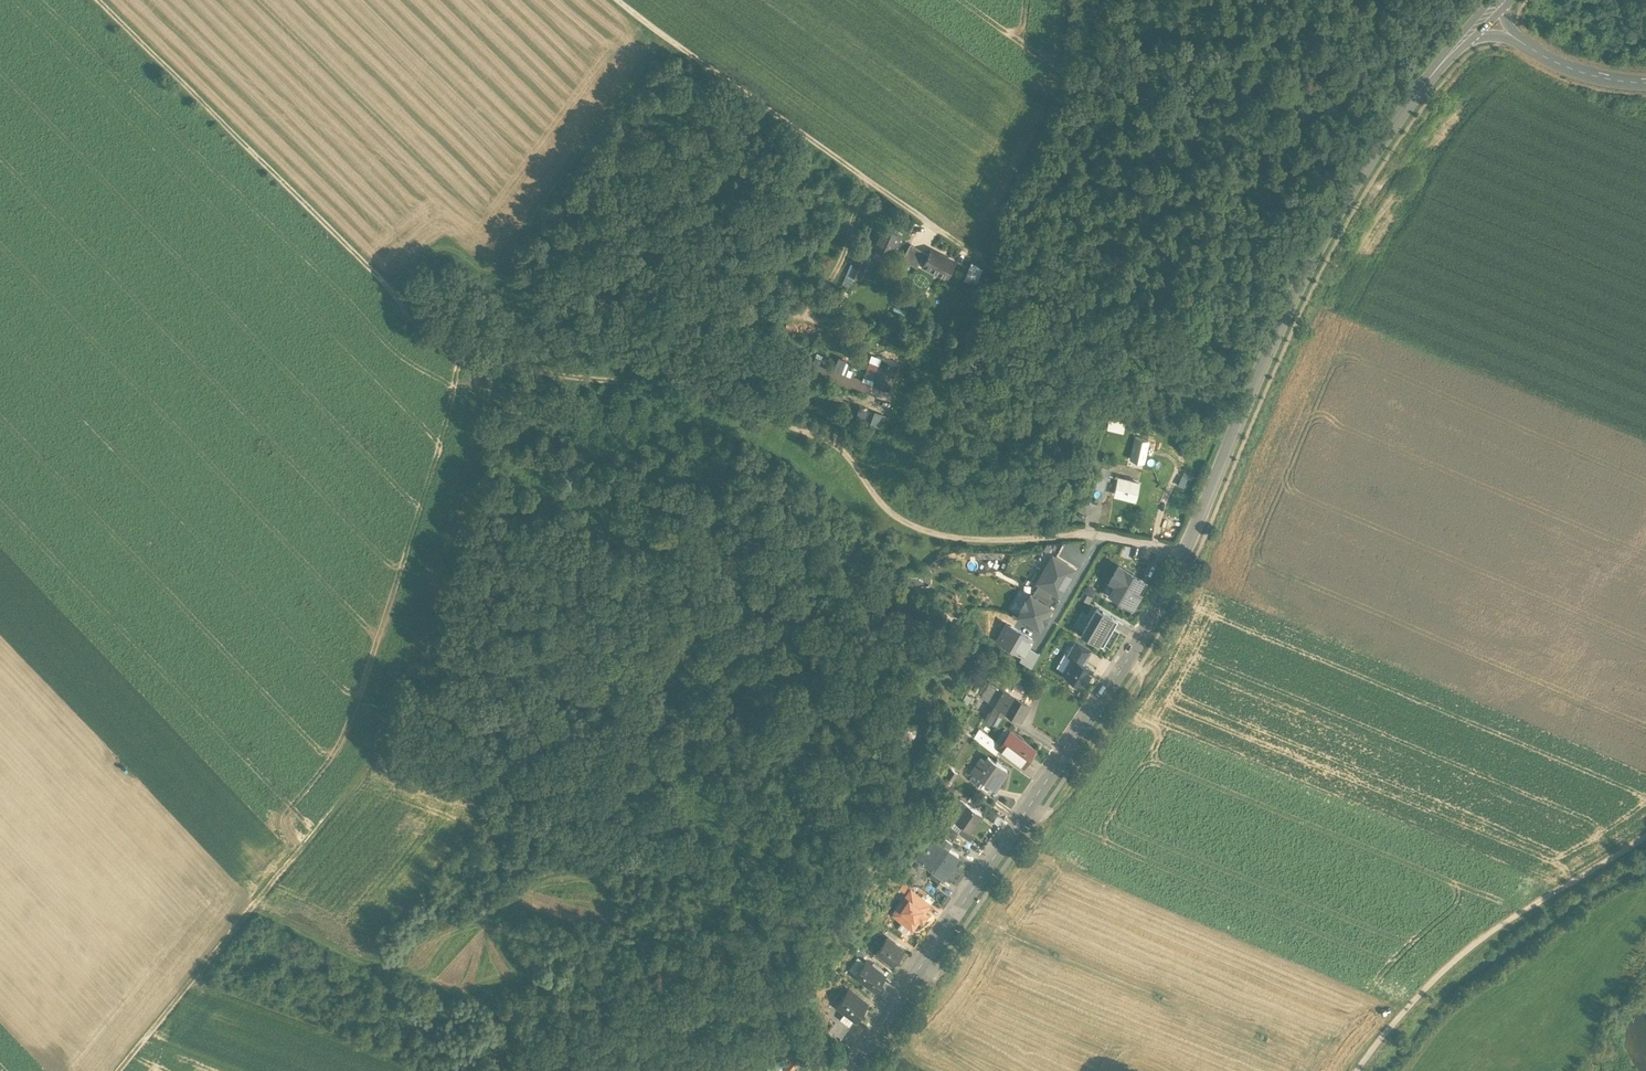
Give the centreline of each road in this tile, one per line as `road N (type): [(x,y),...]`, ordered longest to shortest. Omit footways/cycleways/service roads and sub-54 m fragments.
road 1 (tertiary): [(1459,47),(1381,142),(1316,249),(1183,556),(1127,660),(852,1070)]
road 2 (track): [(96,0),(394,292),(430,337),(496,366),(650,386),(675,374),(780,405)]
road 3 (track): [(496,366),(379,752),(119,1070)]
road 4 (track): [(619,0),(985,260)]
road 5 (track): [(1645,836),(1453,961),(1357,1070)]
road 6 (track): [(985,260),(1058,121),(1075,0)]
road 7 (track): [(1030,808),(1051,820),(1084,784),(1131,715),(1147,672)]
road 8 (trunk): [(1511,36),(1576,69),(1645,79)]

